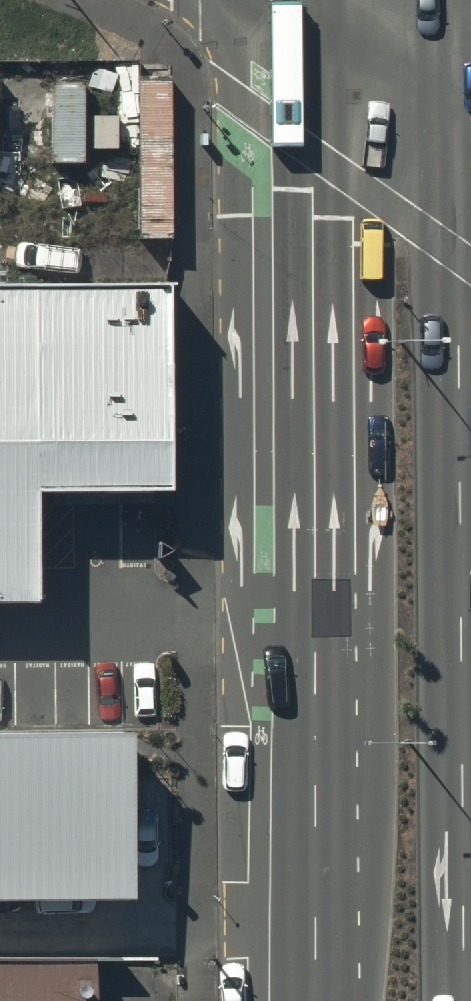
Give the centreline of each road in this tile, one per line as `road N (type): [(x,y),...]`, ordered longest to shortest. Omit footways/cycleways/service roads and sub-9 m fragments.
road 1 (primary): [(309,1000),(298,0)]
road 2 (primary): [(459,39),(465,1000)]

